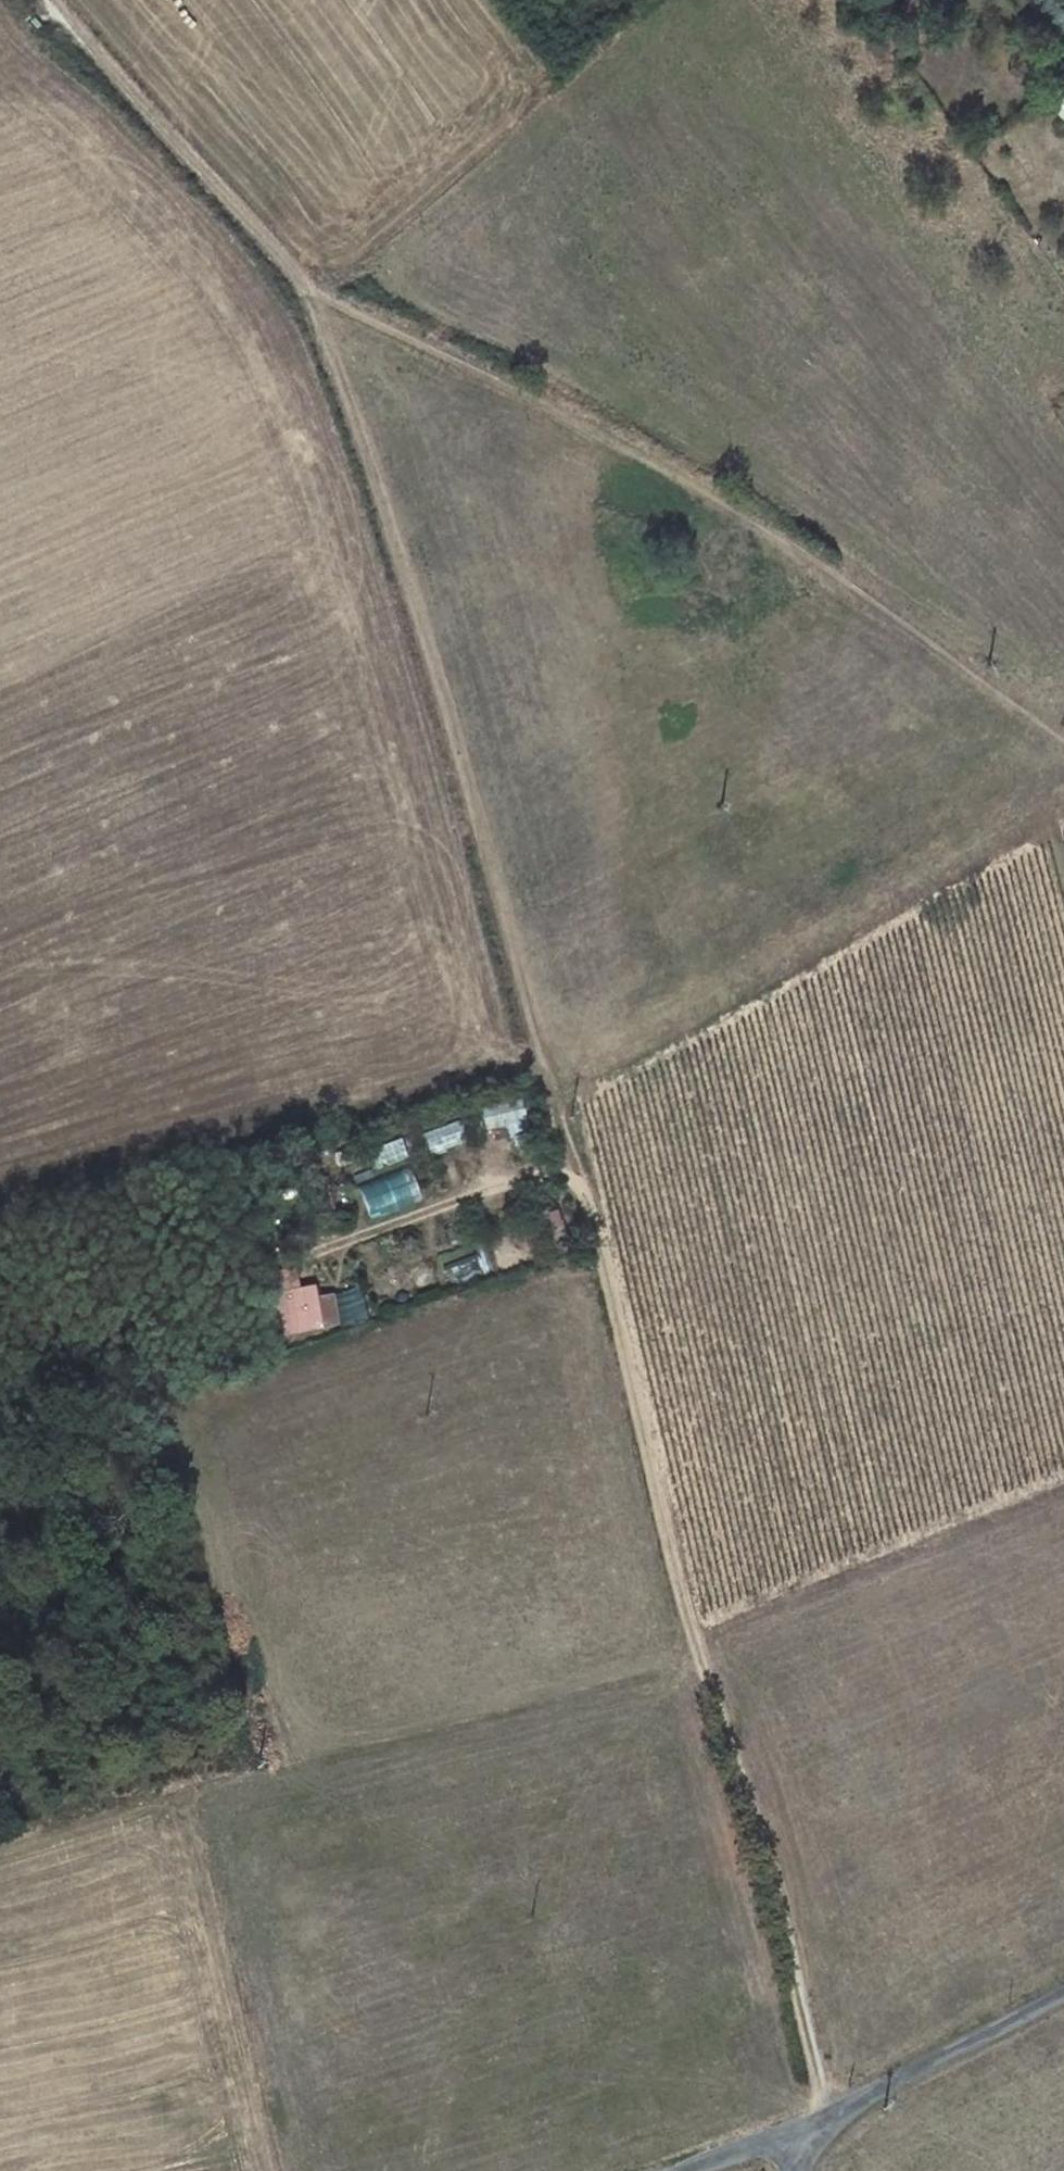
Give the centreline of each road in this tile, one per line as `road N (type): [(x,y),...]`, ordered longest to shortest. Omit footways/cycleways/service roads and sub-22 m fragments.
road 1 (track): [(824,2118),(746,1800),(683,1613),(607,1277),(578,1192),(559,1177),(517,1180),(320,1255)]
road 2 (unclassified): [(798,2131),(1063,1995)]

